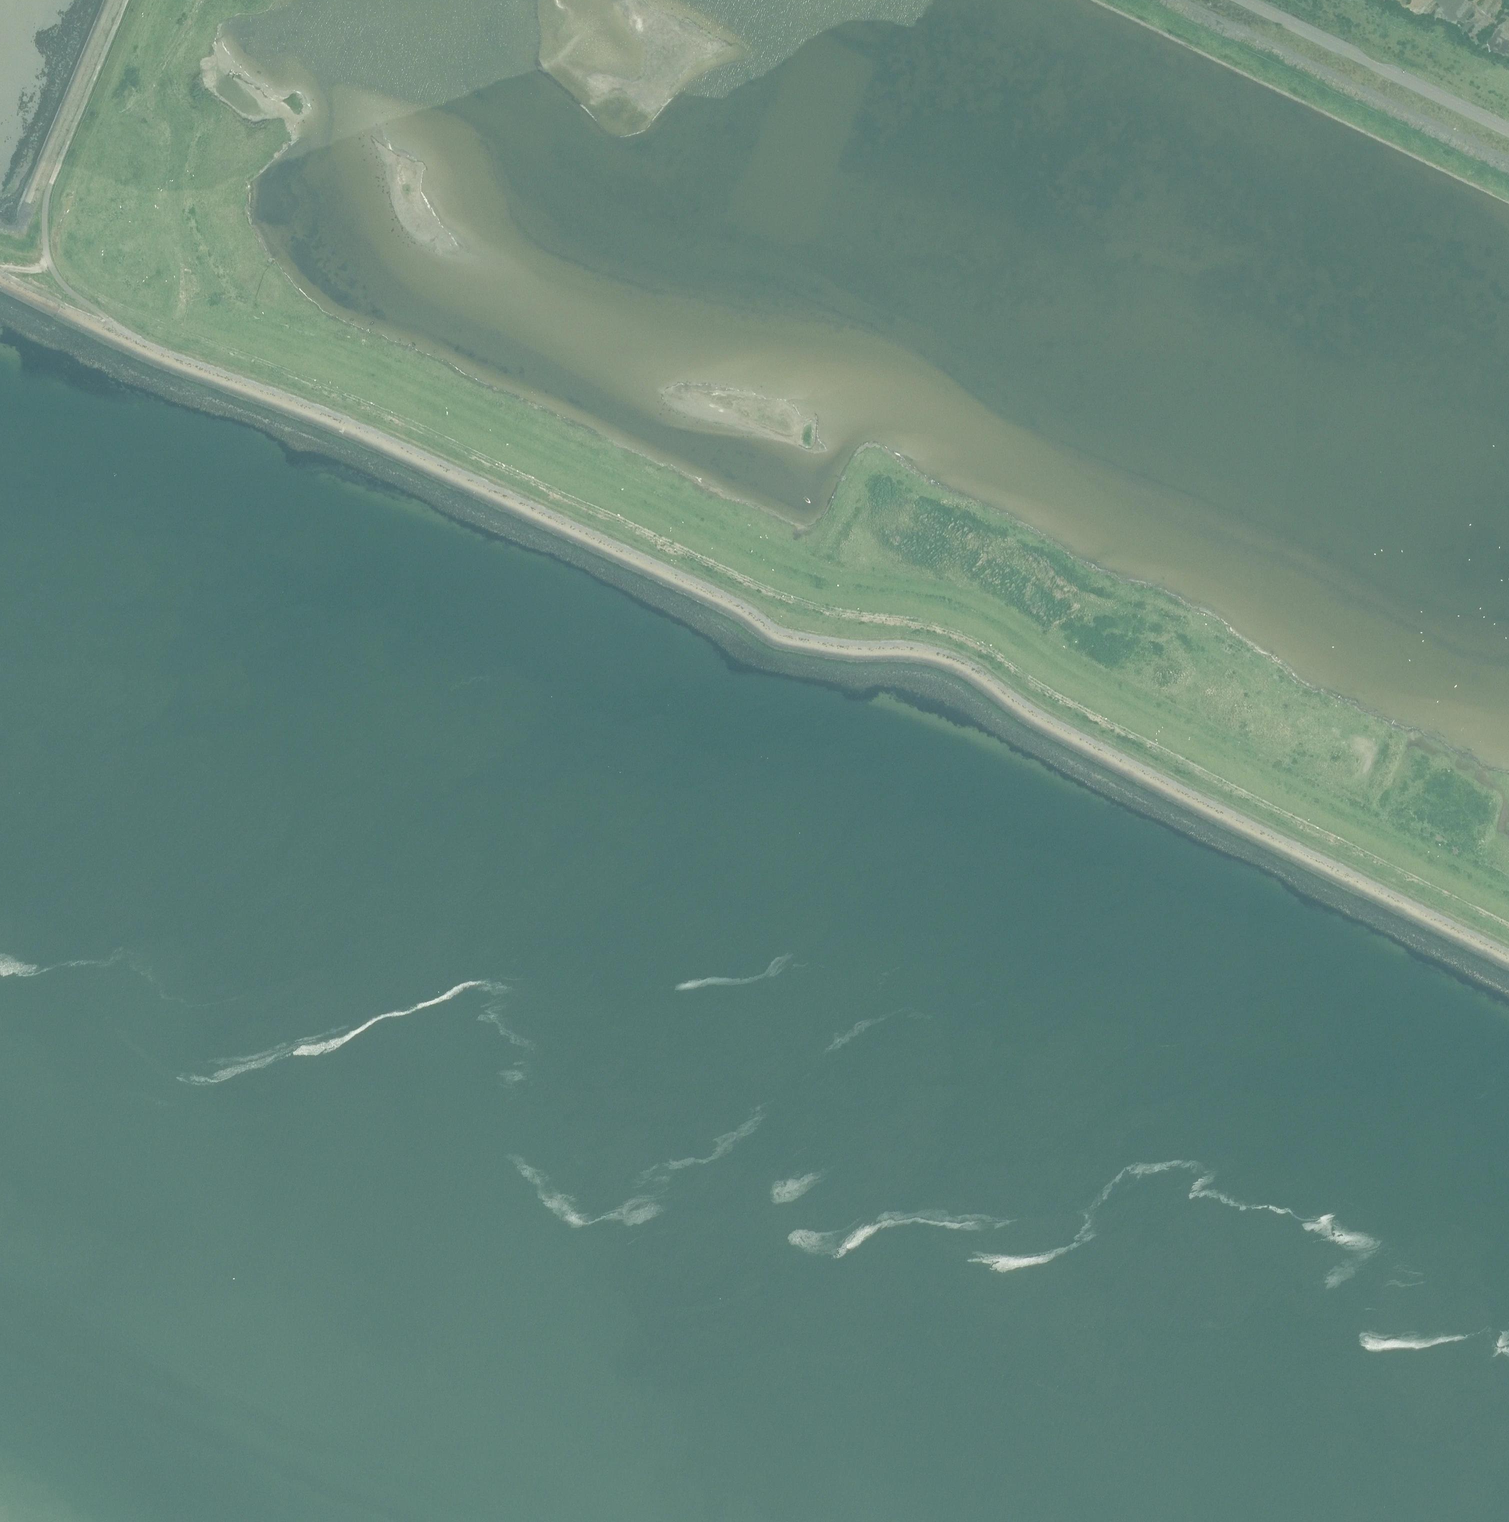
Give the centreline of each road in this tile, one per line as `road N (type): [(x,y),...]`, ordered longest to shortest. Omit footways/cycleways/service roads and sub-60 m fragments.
road 1 (unclassified): [(1508,129),(1250,0)]

